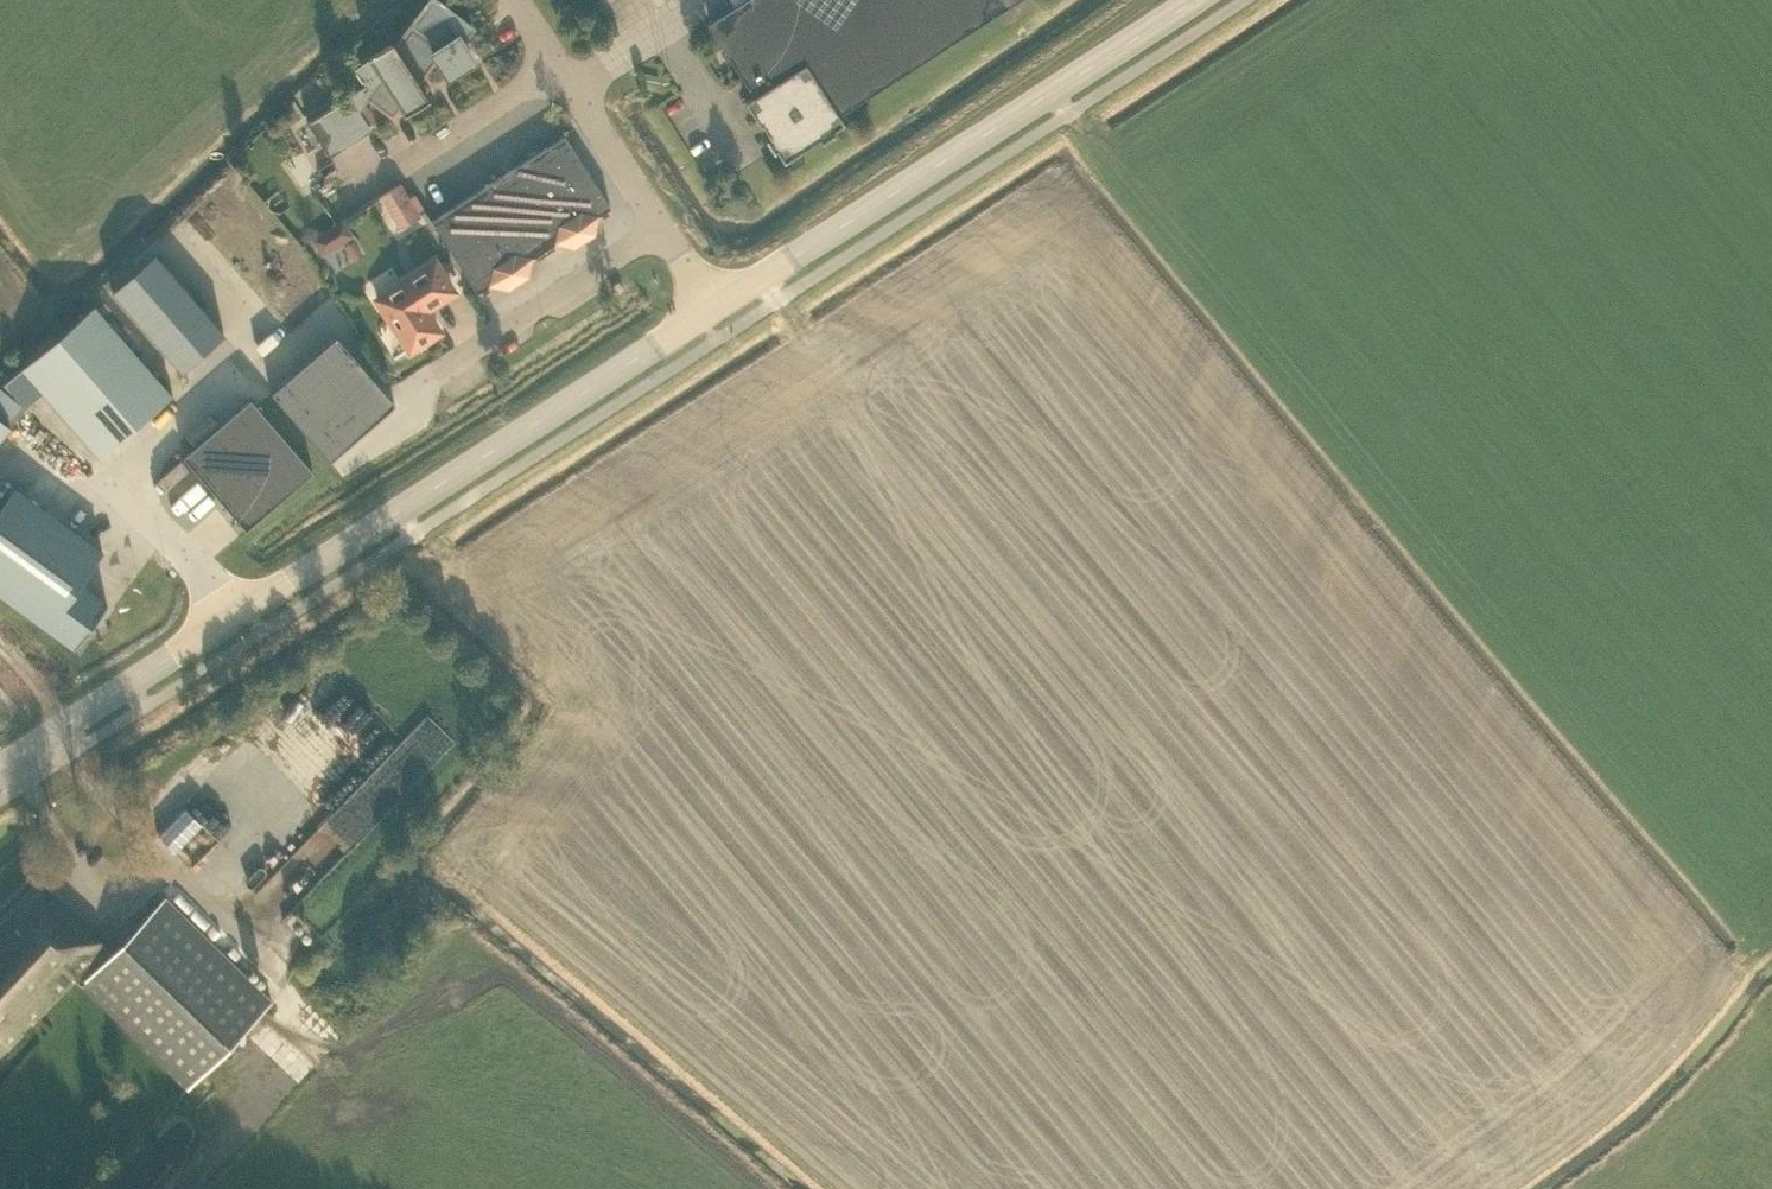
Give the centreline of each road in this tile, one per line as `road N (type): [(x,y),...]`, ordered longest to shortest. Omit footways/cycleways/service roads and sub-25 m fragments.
road 1 (secondary): [(713,310),(1193,0)]
road 2 (secondary): [(234,617),(713,310)]
road 3 (unclassified): [(234,617),(116,483),(231,380)]
road 4 (secondary): [(0,769),(234,617)]
road 5 (unclassified): [(453,365),(661,227)]
road 6 (unclassified): [(361,193),(559,64)]
road 7 (unclassified): [(661,227),(559,64)]

